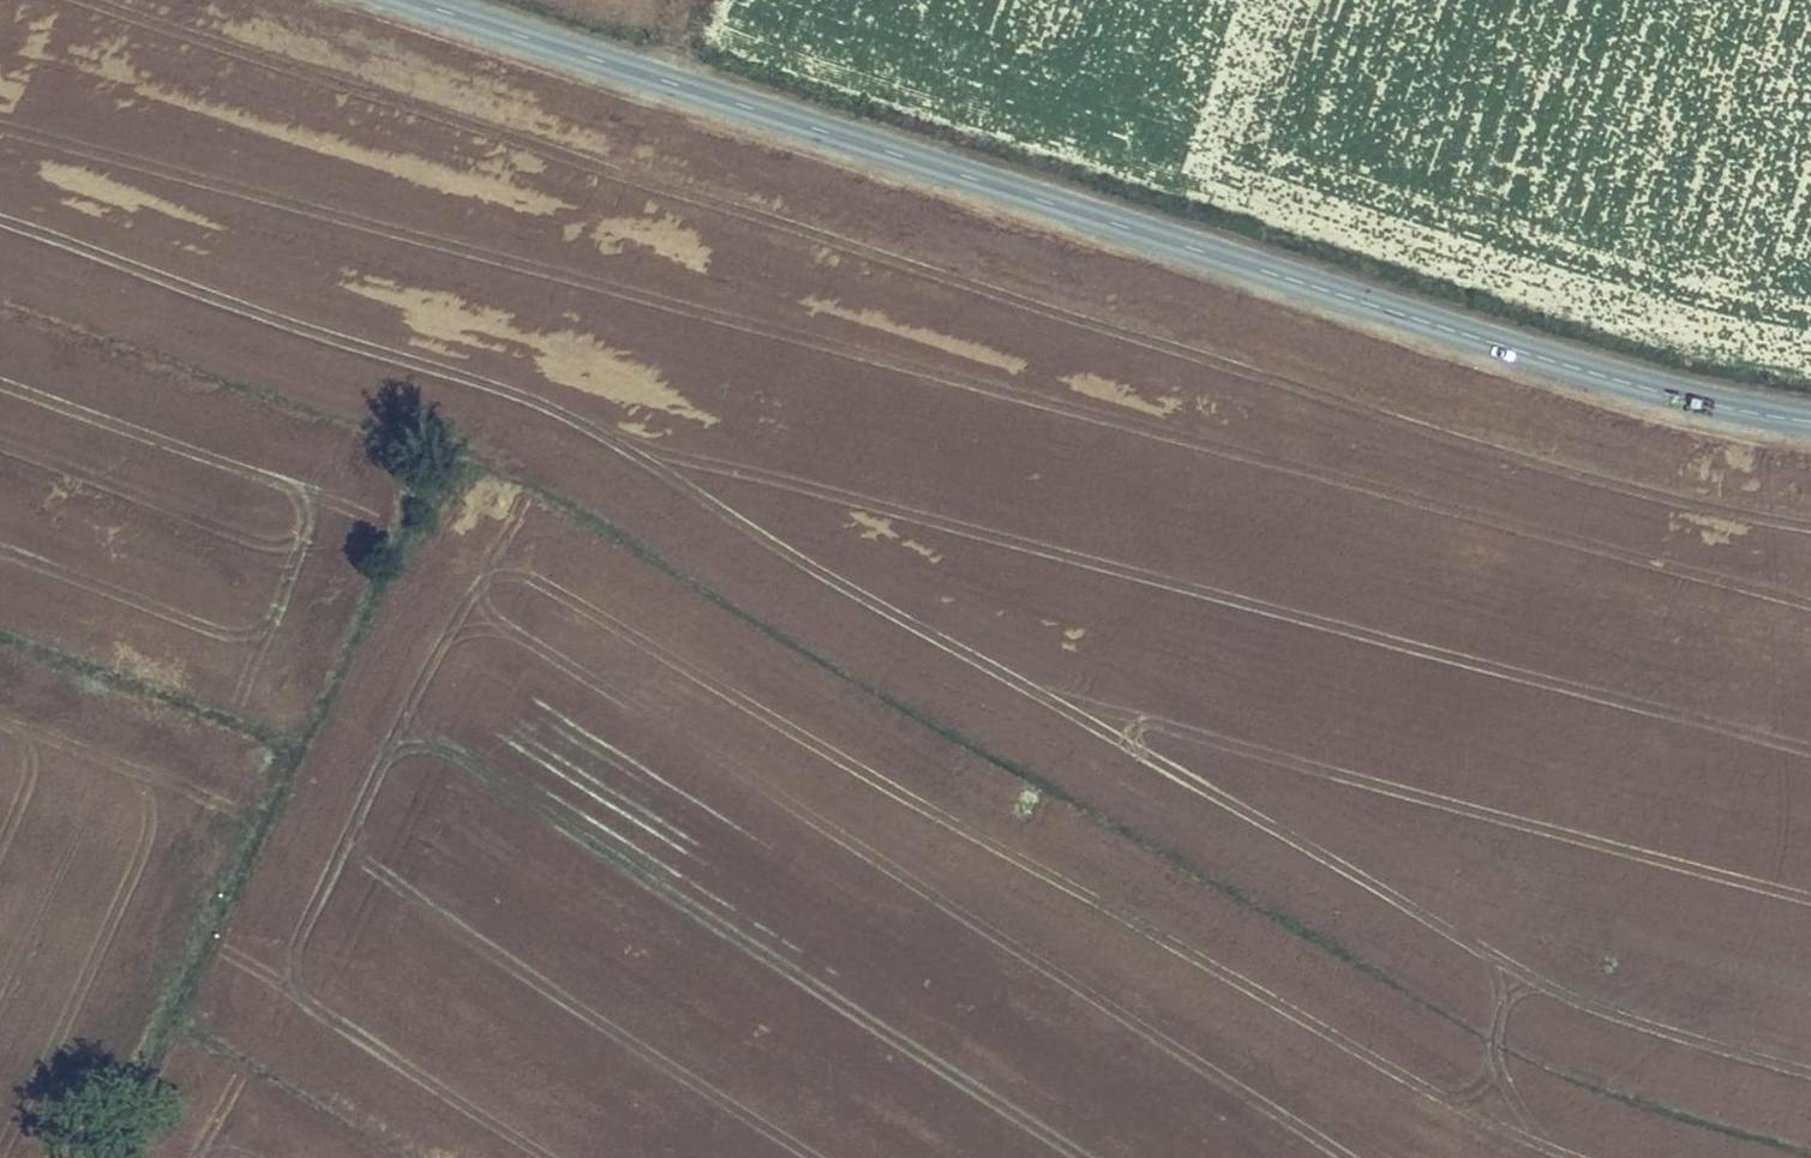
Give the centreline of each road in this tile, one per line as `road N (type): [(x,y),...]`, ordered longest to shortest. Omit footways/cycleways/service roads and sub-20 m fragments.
road 1 (tertiary): [(407,0),(1595,372),(1810,418)]

